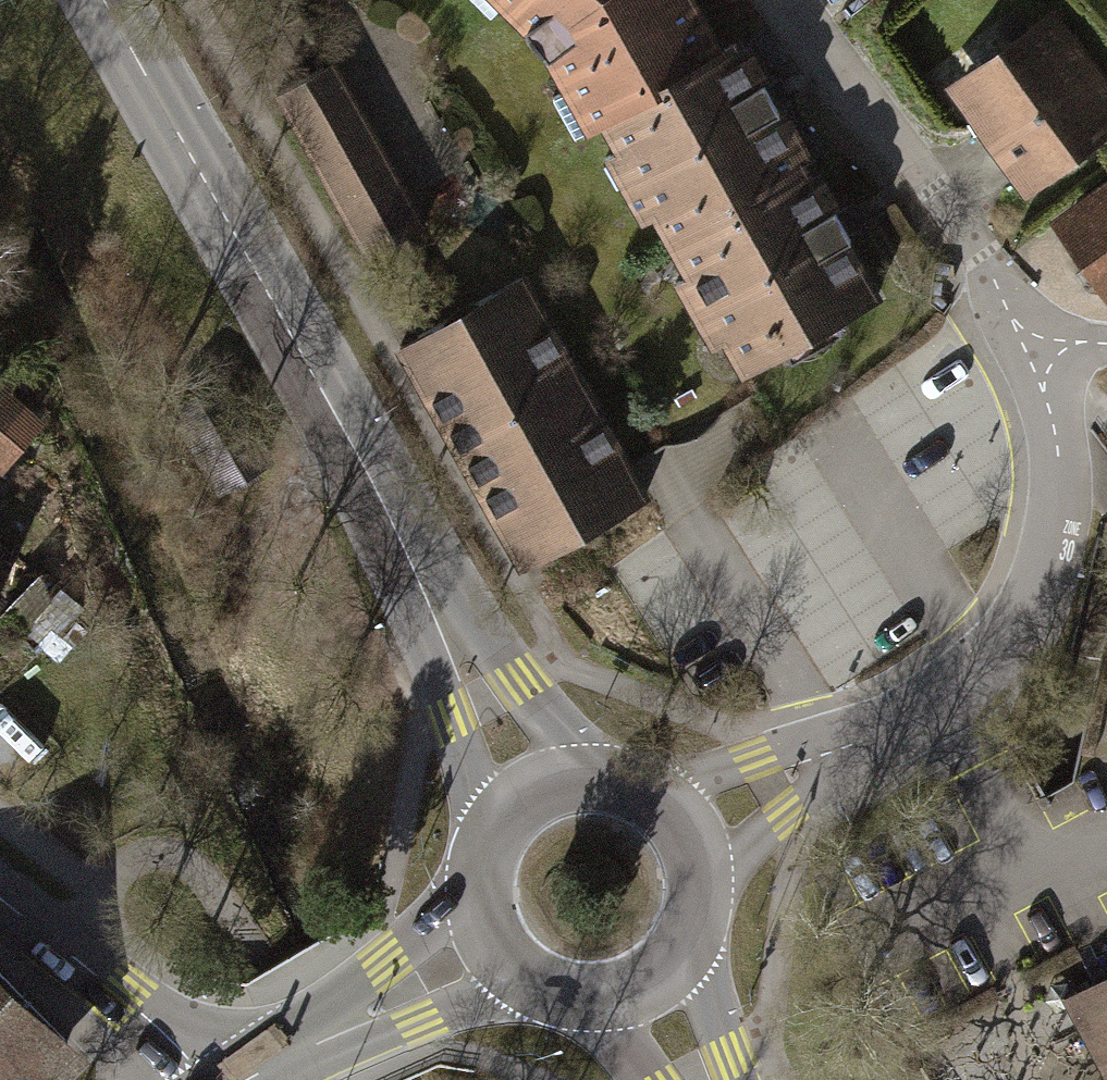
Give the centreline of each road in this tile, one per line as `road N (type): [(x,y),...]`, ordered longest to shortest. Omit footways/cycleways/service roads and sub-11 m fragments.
road 1 (secondary): [(531,789),(313,374),(103,0)]
road 2 (residential): [(1023,338),(1053,423),(1059,488),(1046,567),(1008,640),(940,697),(686,829)]
road 3 (residential): [(784,0),(954,217),(1023,338)]
road 4 (secondary): [(490,938),(246,1079)]
road 5 (tertiary): [(206,1079),(120,995),(0,899)]
road 6 (secondary): [(490,938),(516,970),(556,992),(602,996),(644,982)]
road 7 (secondary): [(686,829),(641,786),(606,775),(566,776),(531,789)]
road 8 (secondary): [(644,982),(676,955),(695,922),(701,888),(686,829)]
road 9 (secondary): [(531,789),(490,832),(479,864),(478,899),(490,938)]

